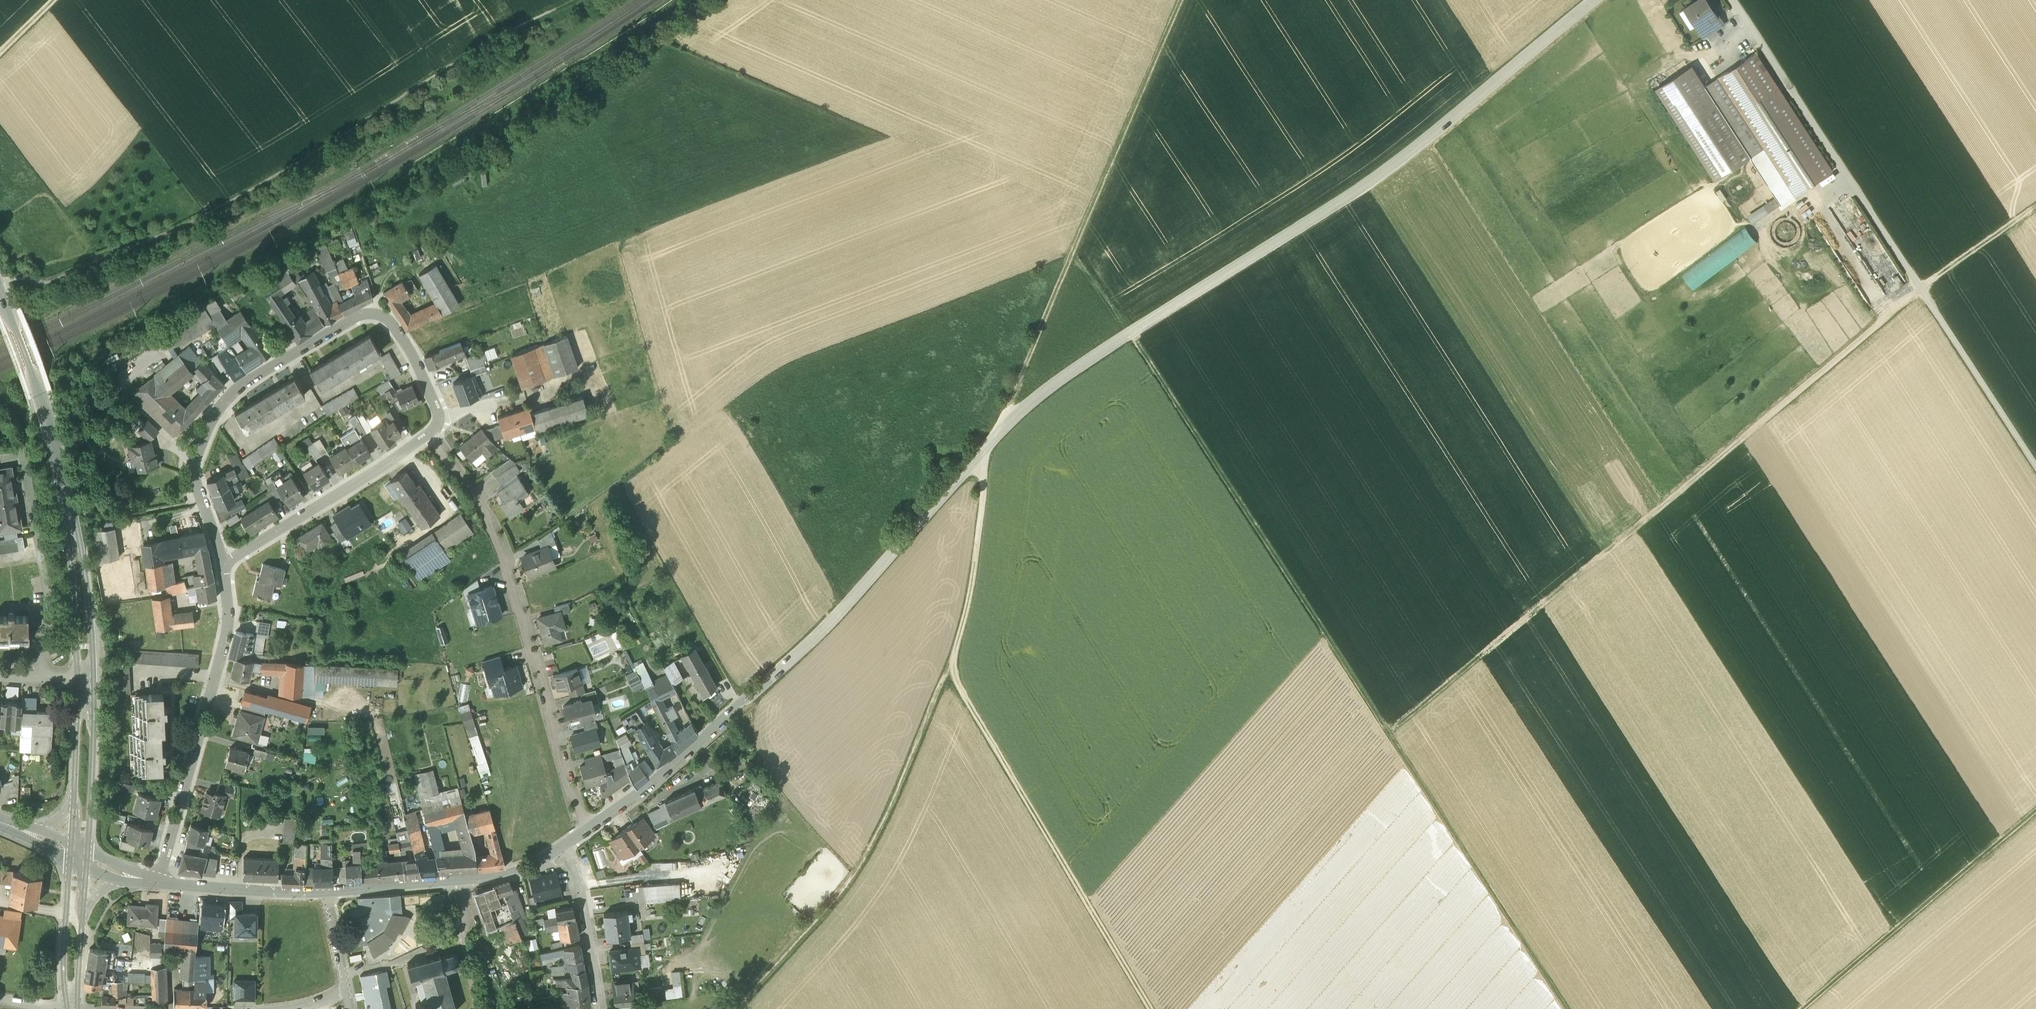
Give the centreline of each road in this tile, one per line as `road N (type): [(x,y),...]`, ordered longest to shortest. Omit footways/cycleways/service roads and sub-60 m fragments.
road 1 (unclassified): [(1594,0),(1392,166),(1070,372),(1011,420),(760,691)]
road 2 (track): [(2035,210),(1922,288),(1479,657)]
road 3 (track): [(1075,248),(1390,733),(1479,657)]
road 4 (track): [(0,281),(30,278),(36,285),(185,226),(506,33),(576,0)]
road 5 (track): [(737,1008),(847,885),(879,828),(963,630),(976,571),(983,452)]
road 6 (track): [(2035,463),(1735,0)]
road 7 (residential): [(443,421),(415,358),(378,314),(358,316),(241,388),(211,430),(197,470),(224,565)]
road 8 (track): [(1184,0),(1009,404),(1011,420)]
road 9 (residential): [(585,833),(503,543),(429,433)]
road 10 (secondary): [(86,681),(48,411),(0,293)]
road 11 (track): [(949,671),(1154,1008)]
road 12 (track): [(1390,733),(1570,1008)]
road 13 (residential): [(224,565),(229,624),(162,883)]
road 14 (track): [(2035,815),(1804,1008)]
road 15 (residential): [(567,846),(530,870),(495,878),(328,893)]
road 16 (residential): [(224,565),(429,433)]
road 17 (residential): [(36,676),(49,605),(23,459),(0,461)]
road 18 (residential): [(760,691),(585,833)]
road 19 (residential): [(328,893),(162,883)]
road 20 (residential): [(600,1008),(567,846)]

